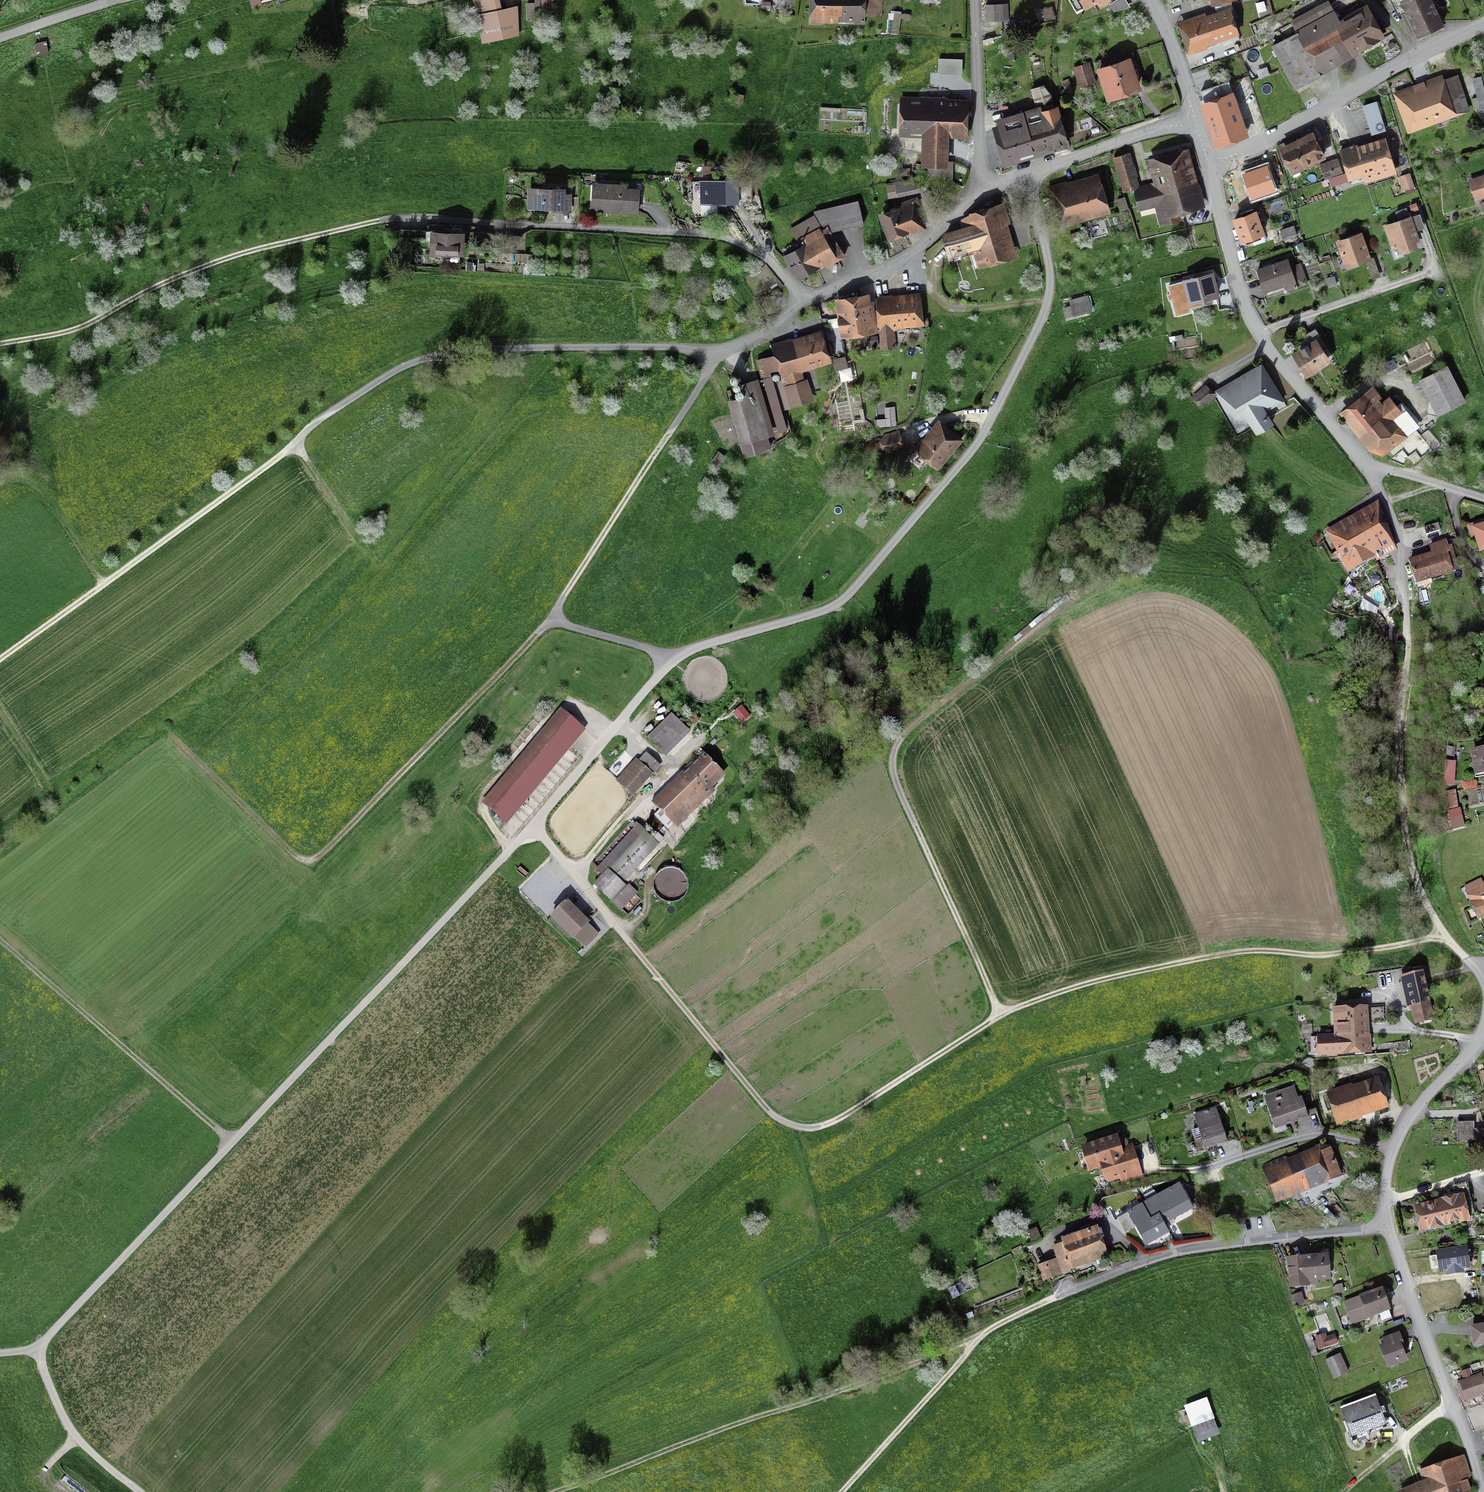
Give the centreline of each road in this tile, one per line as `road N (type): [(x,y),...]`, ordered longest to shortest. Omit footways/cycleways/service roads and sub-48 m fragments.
road 1 (track): [(1445,935),(1336,954),(1246,951),(1072,988),(997,1015),(830,1124),(803,1128),(768,1114),(538,826),(34,1354)]
road 2 (track): [(664,438),(717,354),(478,348),(417,361),(310,425),(293,446),(0,660)]
road 3 (residential): [(1029,174),(1049,297),(975,447),(838,603),(670,657),(538,826)]
road 4 (residential): [(1483,972),(1445,935),(1413,866),(1399,760),(1407,646),(1401,554),(1384,497),(1364,464)]
road 5 (track): [(550,619),(313,858),(291,853),(168,742)]
road 6 (track): [(554,1491),(982,1336)]
road 7 (residential): [(386,219),(720,237),(764,257),(804,301)]
road 8 (track): [(0,344),(92,322),(237,255),(386,219)]
road 9 (residential): [(1054,1299),(1173,1254),(1387,1223)]
road 10 (track): [(997,1015),(895,782),(894,752),(912,720)]
road 11 (residential): [(1483,24),(1209,166)]
road 12 (track): [(228,1143),(0,947)]
road 13 (track): [(837,1491),(982,1336),(1054,1299)]
road 14 (track): [(664,438),(550,619)]
road 15 (residential): [(804,301),(905,257),(981,190)]
road 16 (residential): [(1483,1027),(1404,1124),(1386,1195)]
road 17 (residential): [(1387,1223),(1452,1402)]
road 18 (residential): [(981,190),(975,0)]
road 19 (track): [(149,1491),(140,1476),(83,1443),(34,1354)]
road 20 (residential): [(1259,333),(1430,271)]
road 21 (residential): [(1029,174),(1194,116)]
road 22 (residential): [(1259,333),(1238,284),(1209,166)]
road 23 (residential): [(1364,464),(1259,333)]
road 24 (track): [(1042,1256),(1054,1234),(1095,1222),(1144,1263)]
road 25 (track): [(670,657),(550,619)]
road 26 (residential): [(1150,0),(1194,116)]
road 27 (residential): [(1483,498),(1364,464)]

